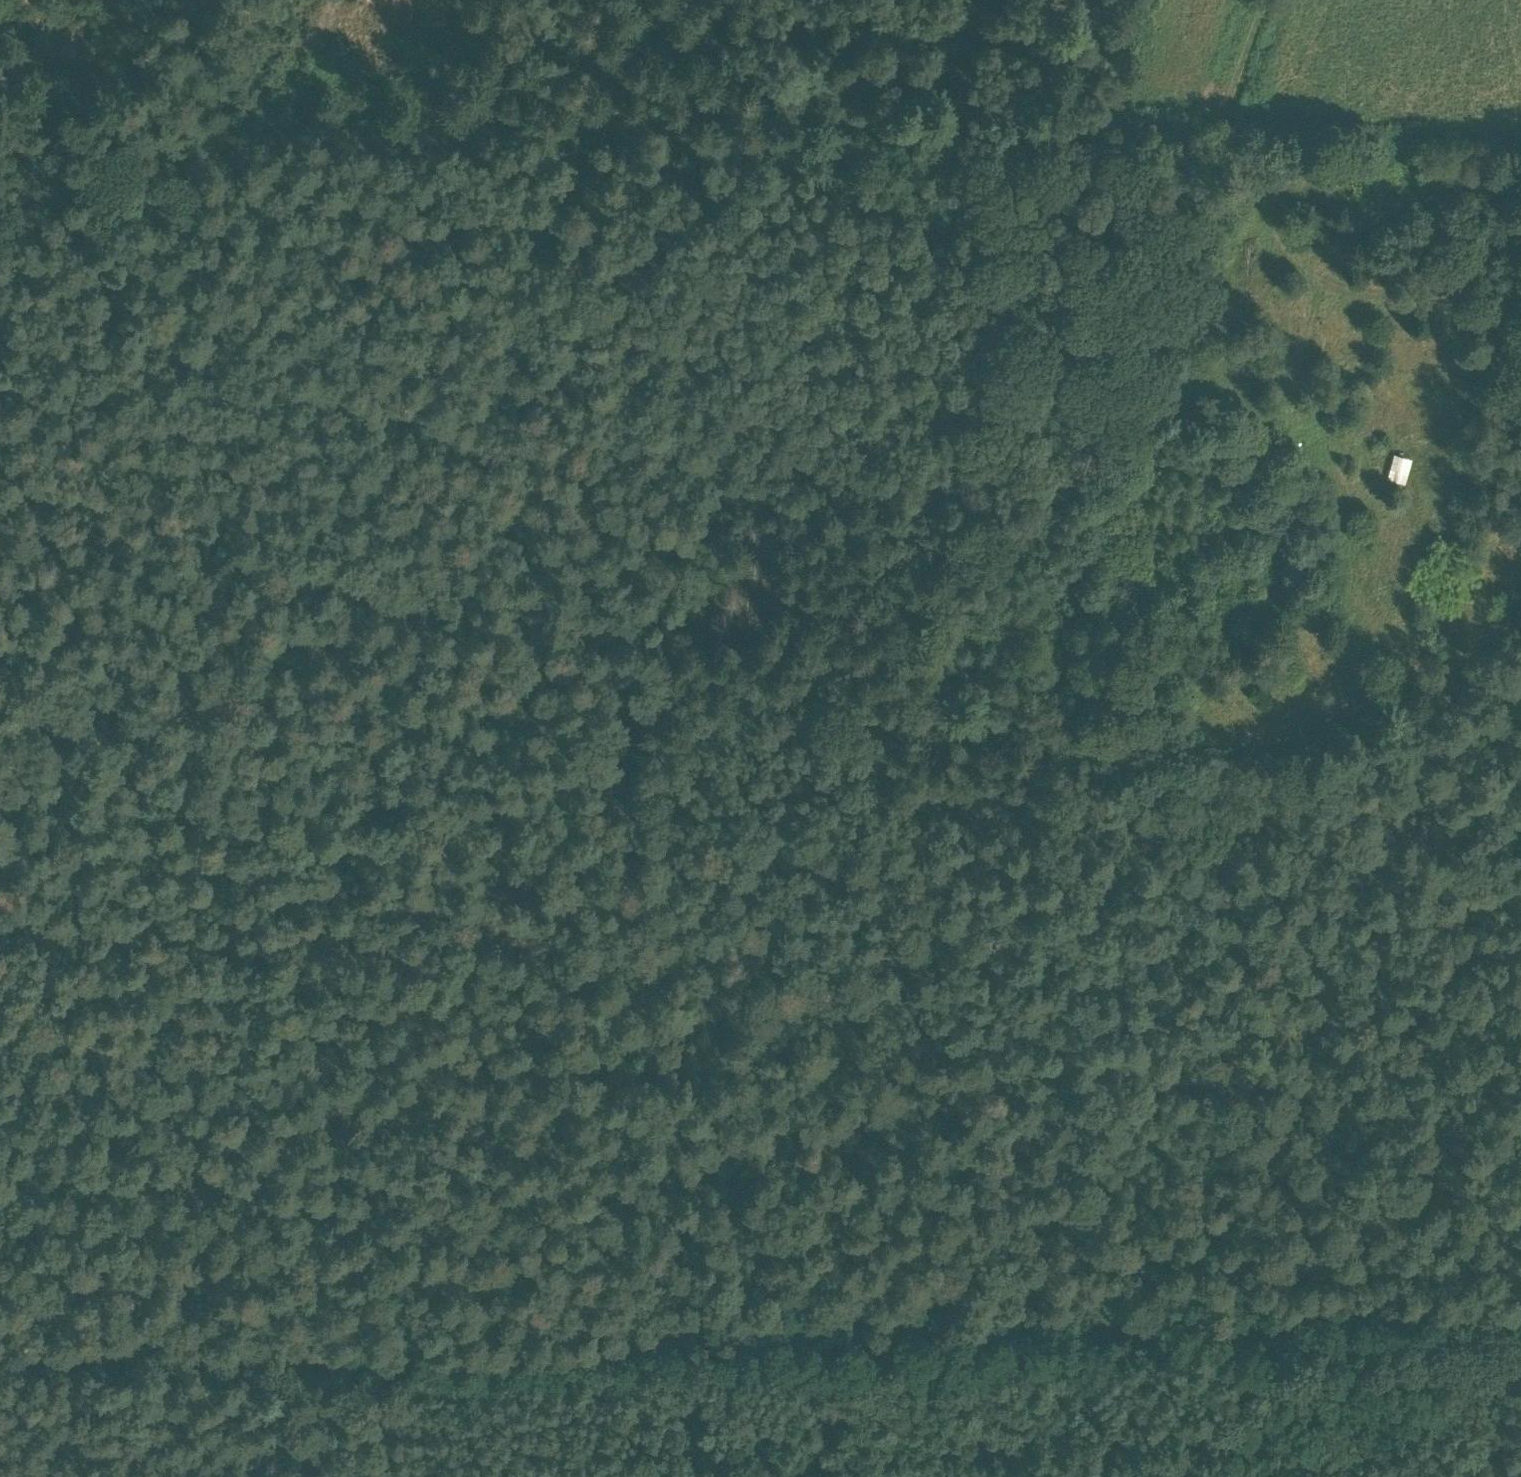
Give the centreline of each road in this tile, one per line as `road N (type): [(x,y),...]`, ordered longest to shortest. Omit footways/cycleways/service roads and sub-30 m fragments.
road 1 (track): [(164,1351),(484,1355),(1520,1303)]
road 2 (track): [(0,1346),(164,1351)]
road 3 (track): [(1224,153),(1265,0)]
road 4 (track): [(591,124),(635,0)]

